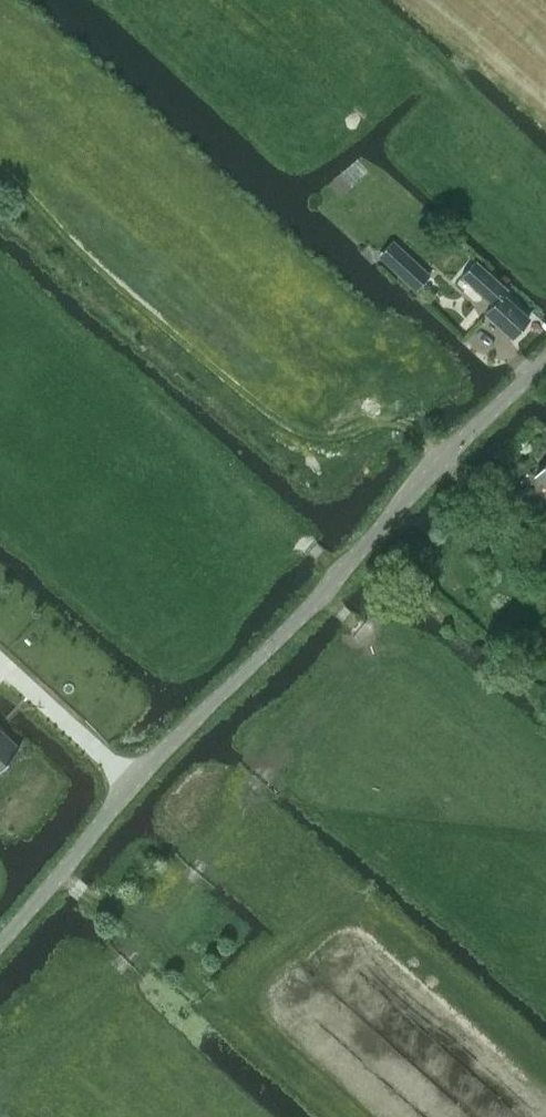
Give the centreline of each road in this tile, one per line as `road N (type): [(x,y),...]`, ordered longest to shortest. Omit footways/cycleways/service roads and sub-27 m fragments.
road 1 (unclassified): [(0,939),(129,778),(259,658),(545,358)]
road 2 (track): [(444,460),(400,423),(384,419),(310,439),(272,417),(91,263),(0,169)]
road 3 (track): [(59,870),(205,983)]

